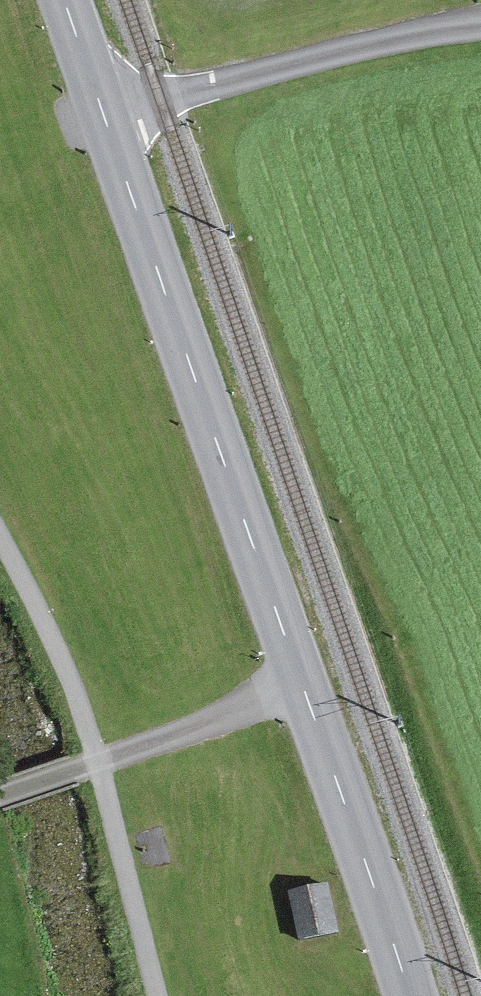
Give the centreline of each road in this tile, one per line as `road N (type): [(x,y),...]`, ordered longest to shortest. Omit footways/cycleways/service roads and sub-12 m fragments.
road 1 (secondary): [(65,0),(410,995)]
road 2 (track): [(480,29),(362,49),(105,120)]
road 3 (track): [(1,798),(305,688)]

